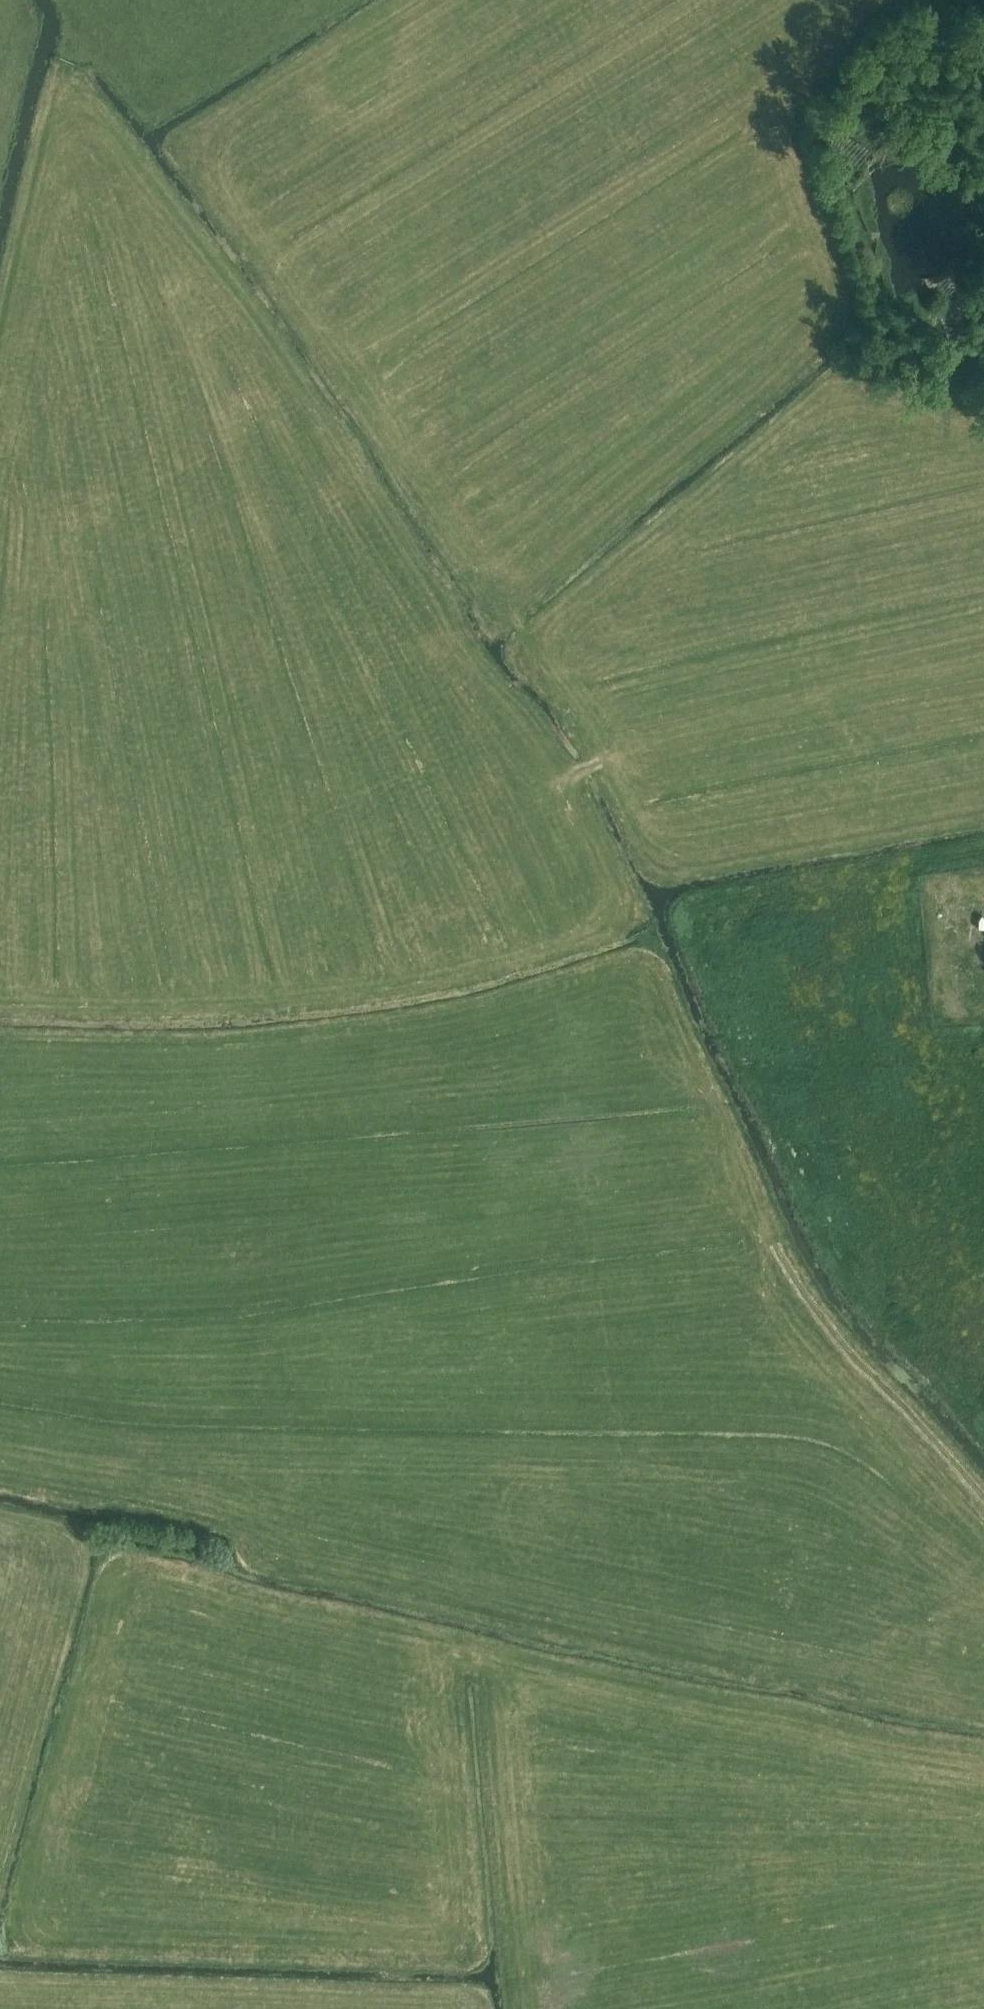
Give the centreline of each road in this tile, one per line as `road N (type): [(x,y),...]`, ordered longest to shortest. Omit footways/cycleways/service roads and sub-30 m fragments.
road 1 (track): [(775,1244),(820,1314),(983,1492)]

